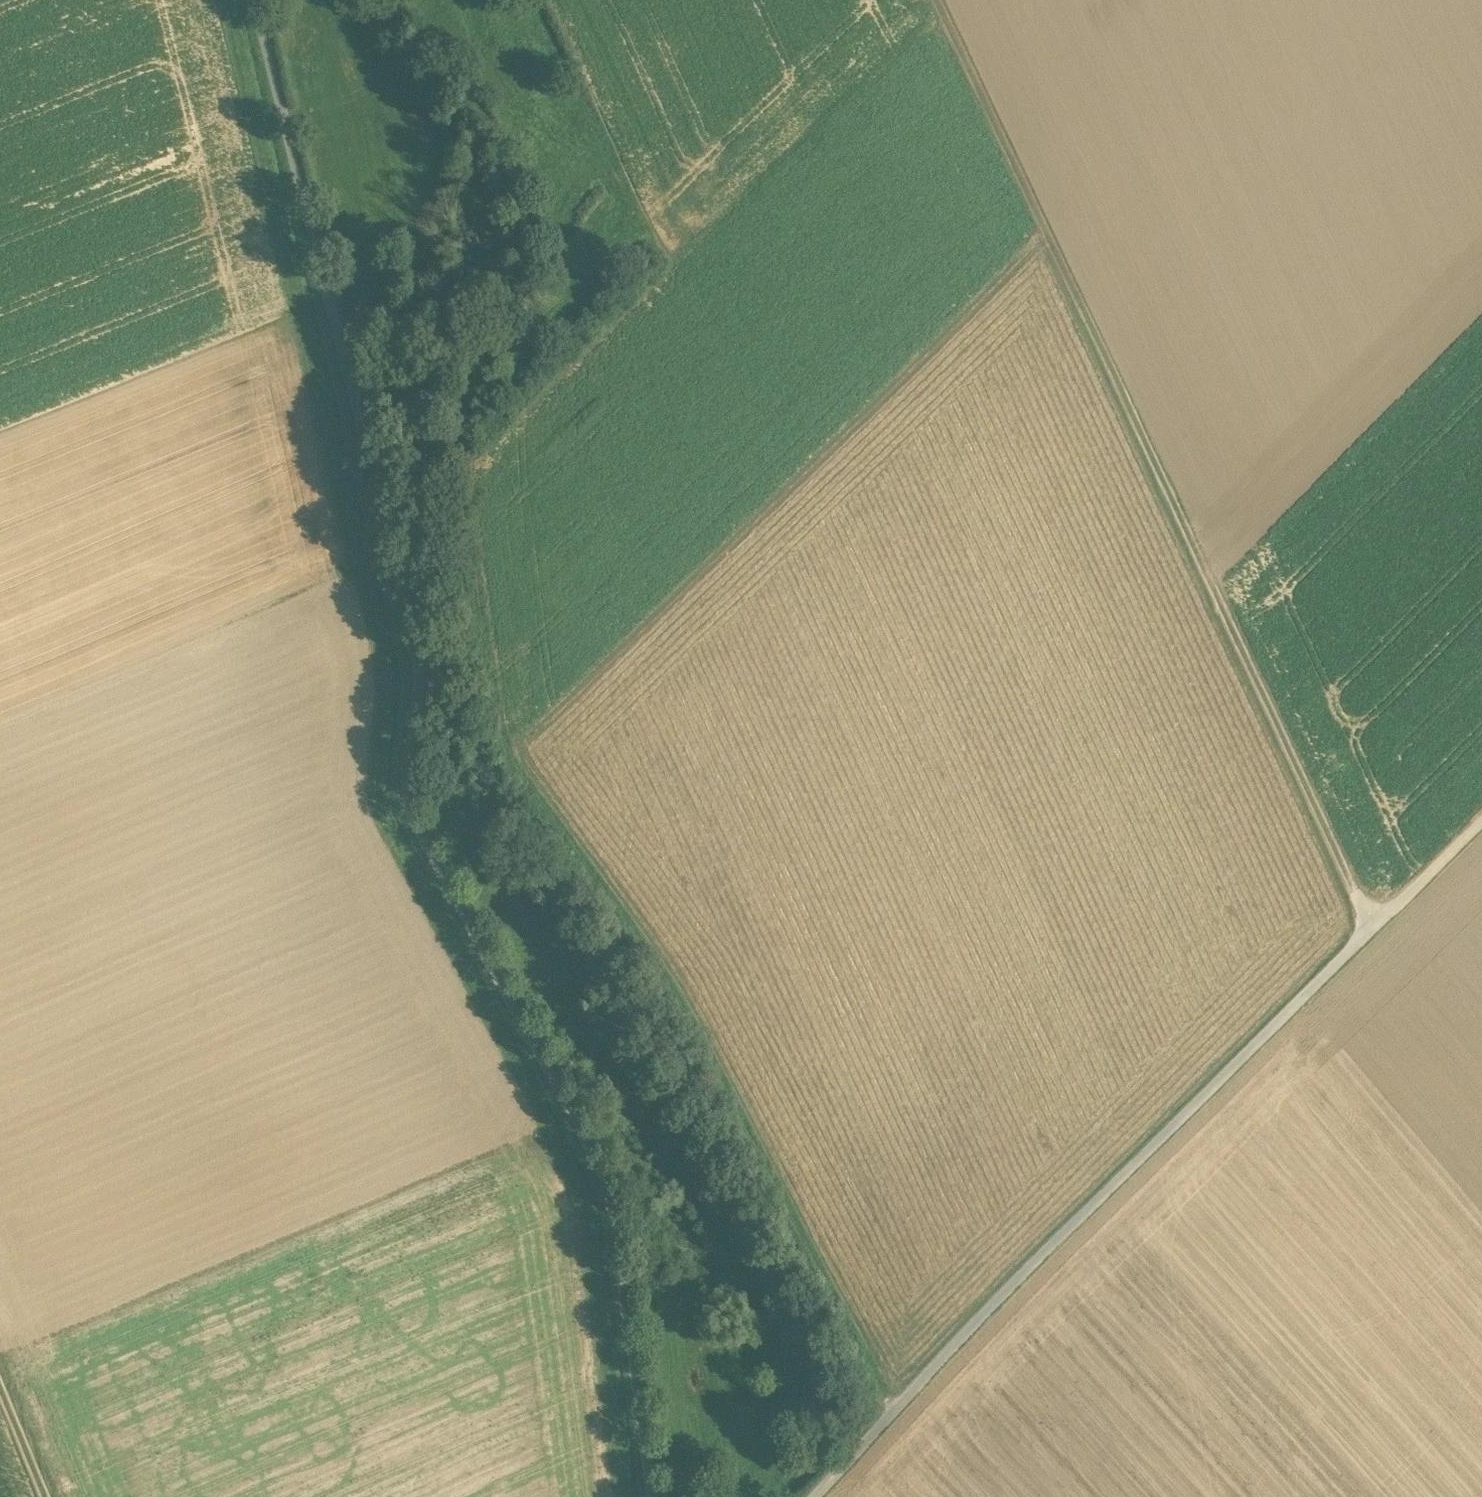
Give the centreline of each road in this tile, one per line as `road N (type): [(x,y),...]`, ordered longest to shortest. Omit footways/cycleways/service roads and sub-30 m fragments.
road 1 (track): [(239,0),(317,322),(362,573),(386,649),(377,804),(583,1196),(623,1496)]
road 2 (track): [(654,1496),(614,1192),(416,805),(411,764),(422,715),(421,653),(271,0)]
road 3 (track): [(901,1407),(686,997),(541,794),(480,615),(475,456)]
road 4 (track): [(1371,926),(941,0)]
road 5 (track): [(1481,817),(971,1330),(817,1496)]
road 6 (track): [(0,1373),(50,1496)]

